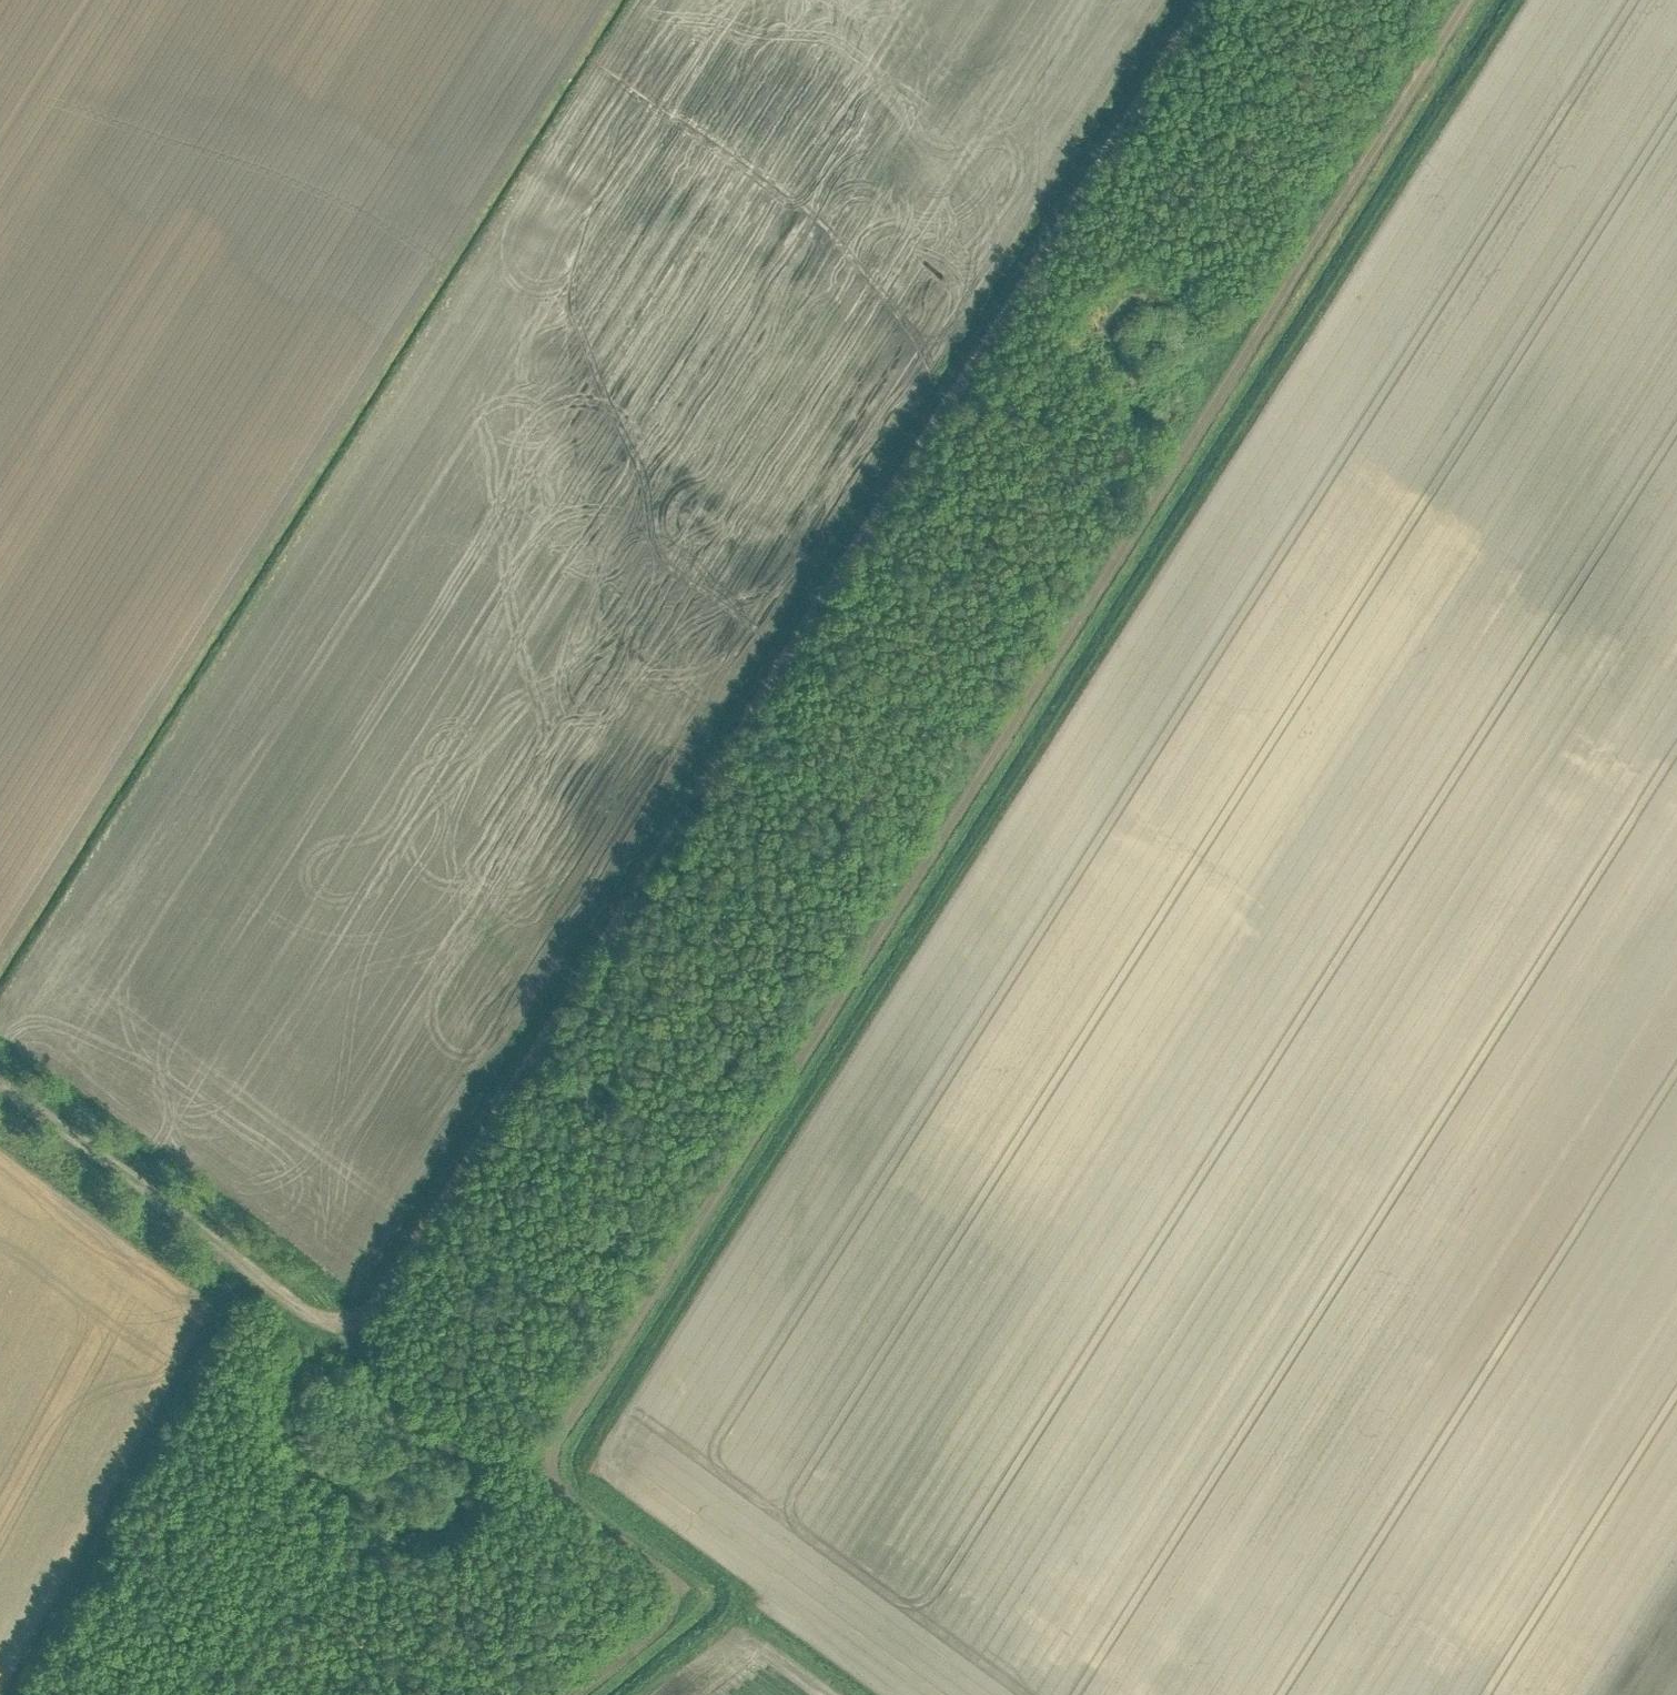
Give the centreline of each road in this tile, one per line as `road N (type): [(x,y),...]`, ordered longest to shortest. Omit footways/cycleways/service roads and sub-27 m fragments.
road 1 (track): [(346,1337),(1201,0)]
road 2 (track): [(567,1694),(688,1595),(346,1337)]
road 3 (track): [(0,1085),(346,1337)]

